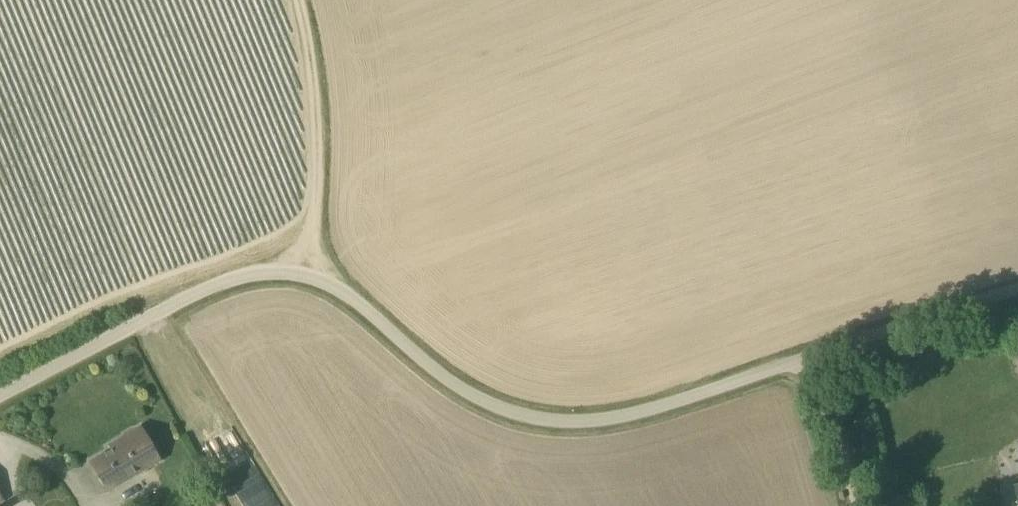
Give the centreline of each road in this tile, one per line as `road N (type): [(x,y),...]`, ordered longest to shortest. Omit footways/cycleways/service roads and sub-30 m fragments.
road 1 (unclassified): [(266,269),(331,285),(439,374),(497,407),(575,422),(691,397),(1017,290)]
road 2 (unclassified): [(266,269),(218,281),(0,398)]
road 3 (track): [(331,285),(312,233),(321,125),(297,0)]
road 4 (track): [(800,362),(856,505)]

